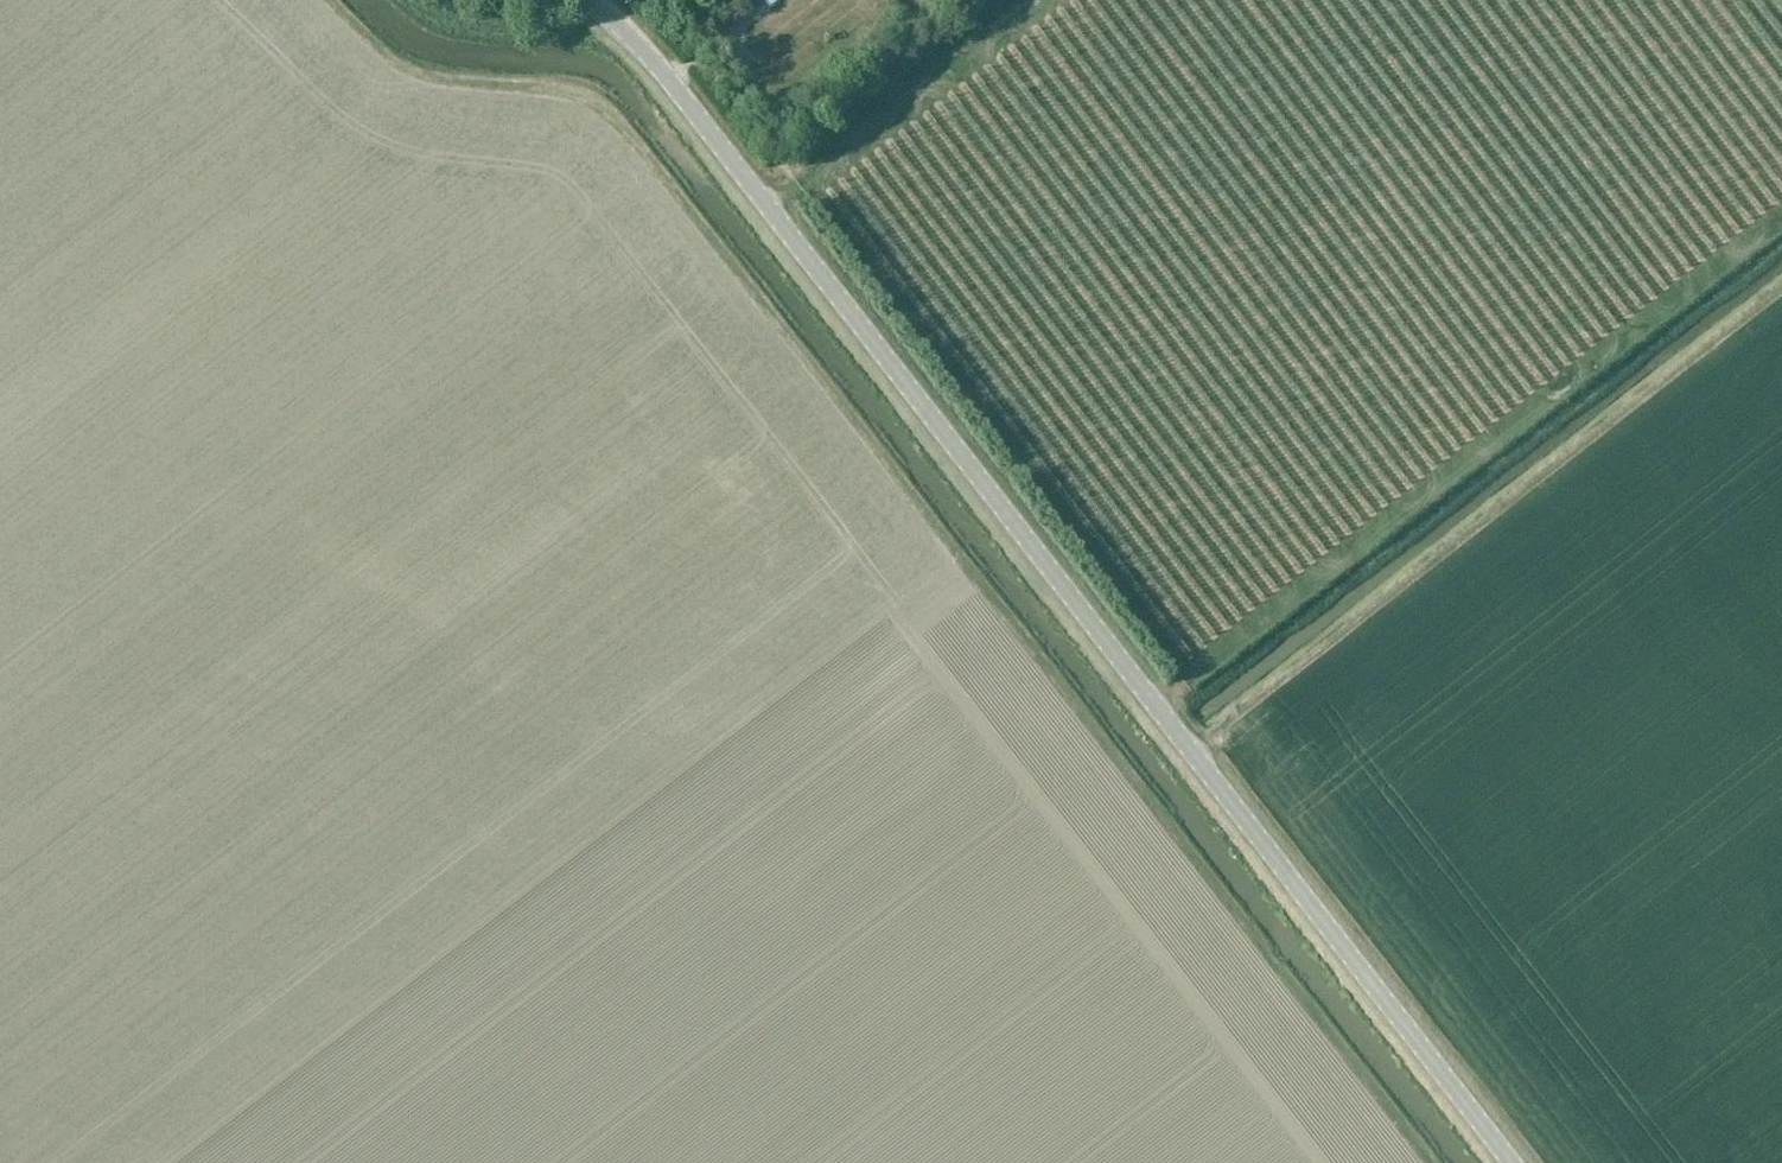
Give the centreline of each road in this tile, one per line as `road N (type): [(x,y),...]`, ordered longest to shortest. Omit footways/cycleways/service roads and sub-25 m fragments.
road 1 (unclassified): [(1498,1162),(650,52),(571,0)]

